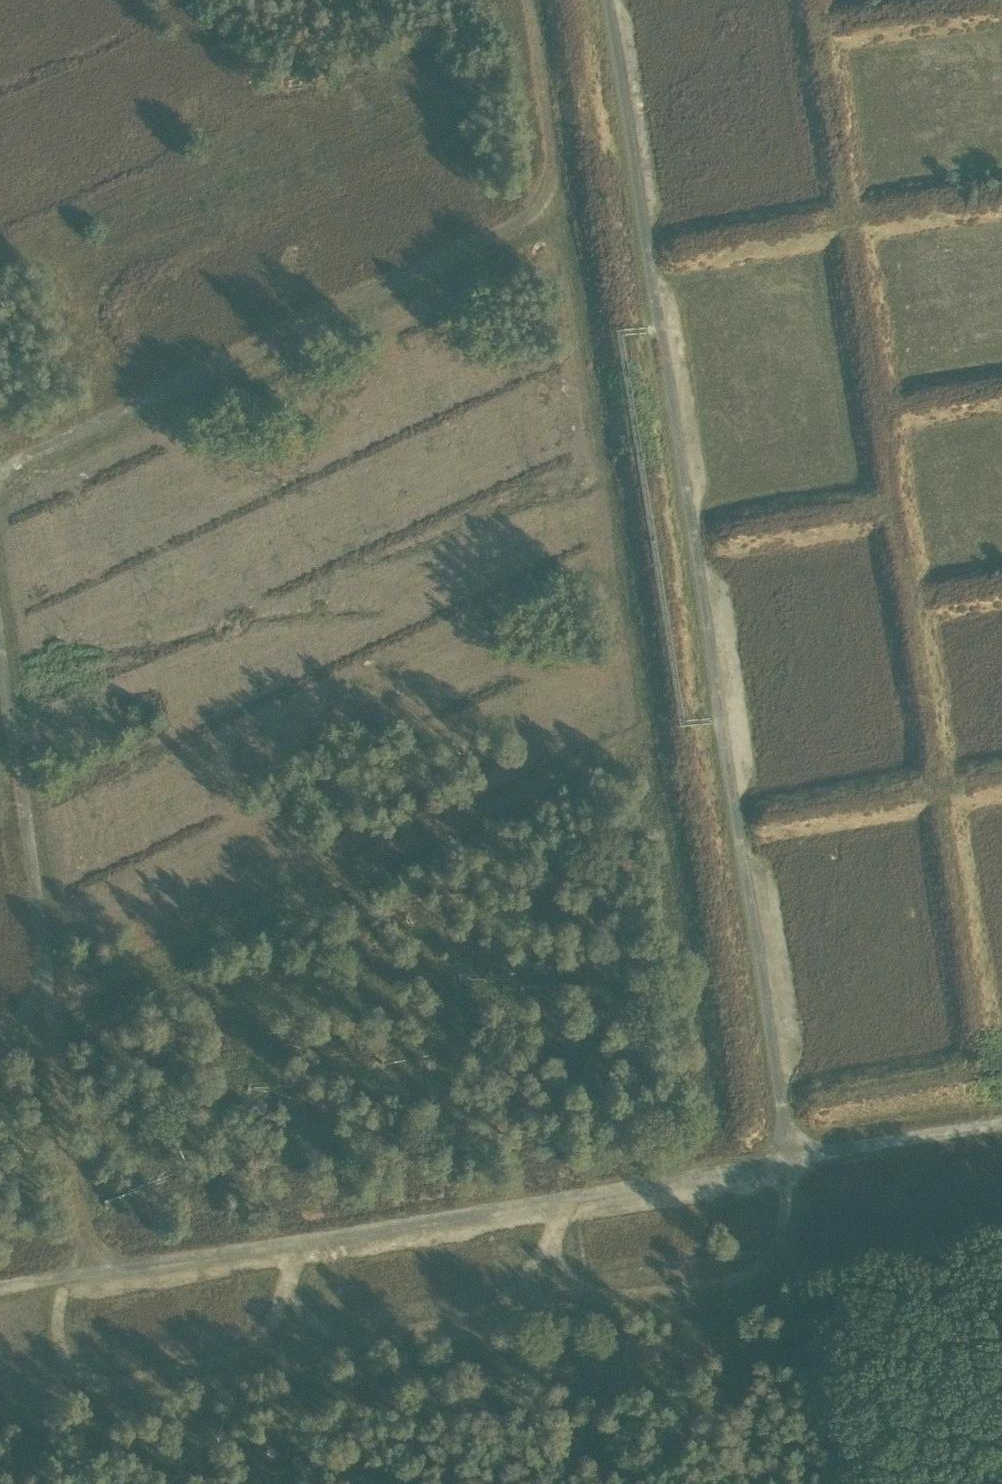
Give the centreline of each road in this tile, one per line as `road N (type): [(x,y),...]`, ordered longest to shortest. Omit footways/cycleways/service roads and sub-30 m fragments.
road 1 (track): [(787,1157),(606,0)]
road 2 (track): [(0,463),(530,219),(552,185),(525,0)]
road 3 (track): [(787,1157),(0,1284)]
road 4 (track): [(0,705),(66,1203)]
road 5 (track): [(1001,1121),(787,1157)]

